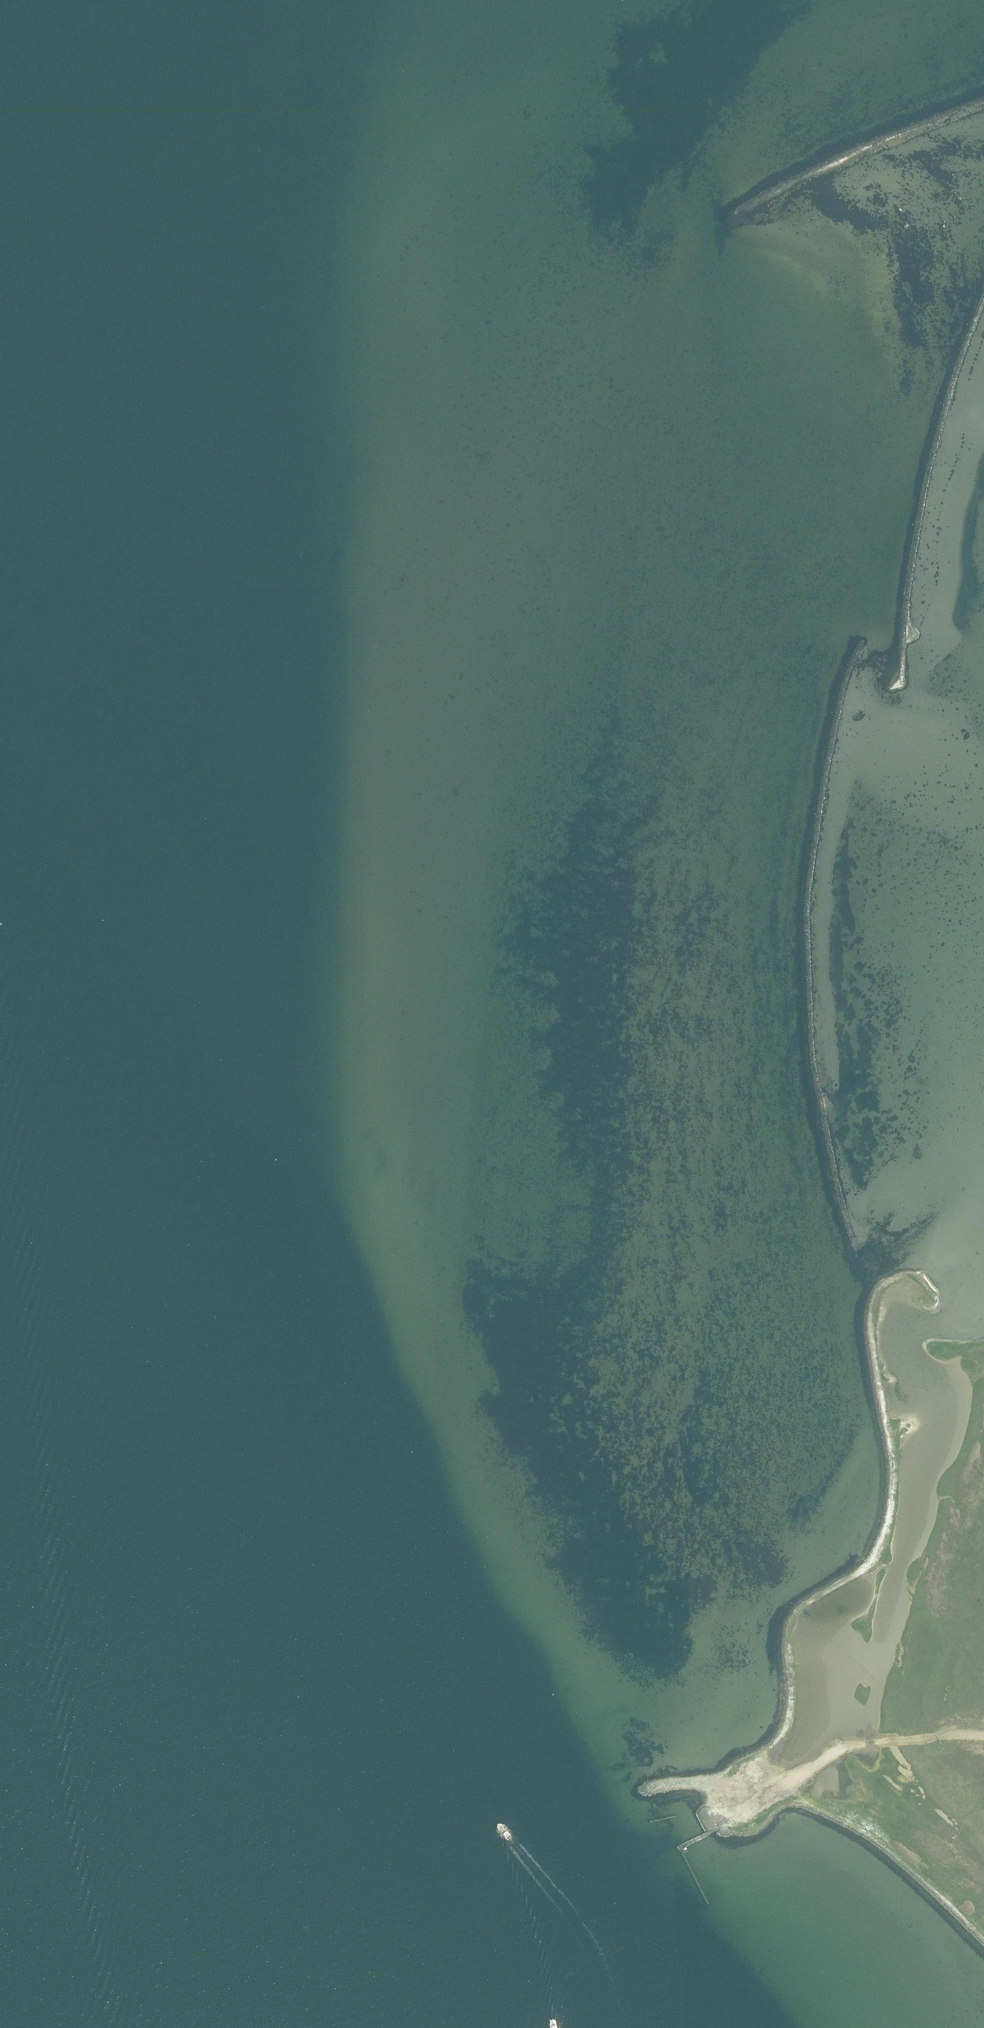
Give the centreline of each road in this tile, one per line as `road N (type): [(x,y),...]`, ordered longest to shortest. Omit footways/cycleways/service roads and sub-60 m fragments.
road 1 (track): [(983,1739),(857,1745),(731,1811)]

